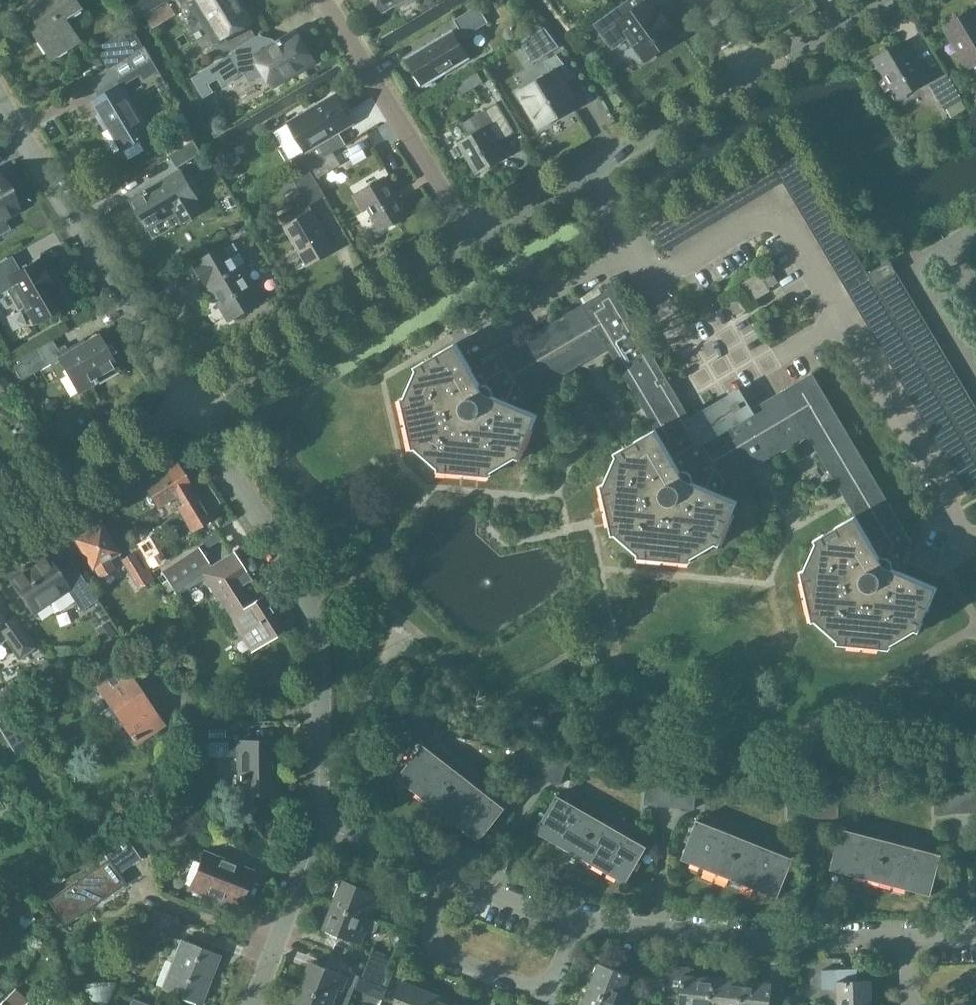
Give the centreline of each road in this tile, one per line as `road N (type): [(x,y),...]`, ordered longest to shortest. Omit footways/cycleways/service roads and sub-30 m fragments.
road 1 (residential): [(315,829),(444,883),(576,921),(749,937),(975,938)]
road 2 (residential): [(315,829),(326,702),(309,604),(189,409)]
road 3 (residential): [(189,409),(0,94)]
road 4 (residential): [(189,409),(474,242)]
road 5 (residential): [(474,242),(753,74)]
road 6 (residential): [(474,242),(323,0)]
road 7 (residential): [(0,523),(189,409)]
road 8 (residential): [(251,1004),(315,829)]
road 9 (residential): [(753,74),(877,0)]

